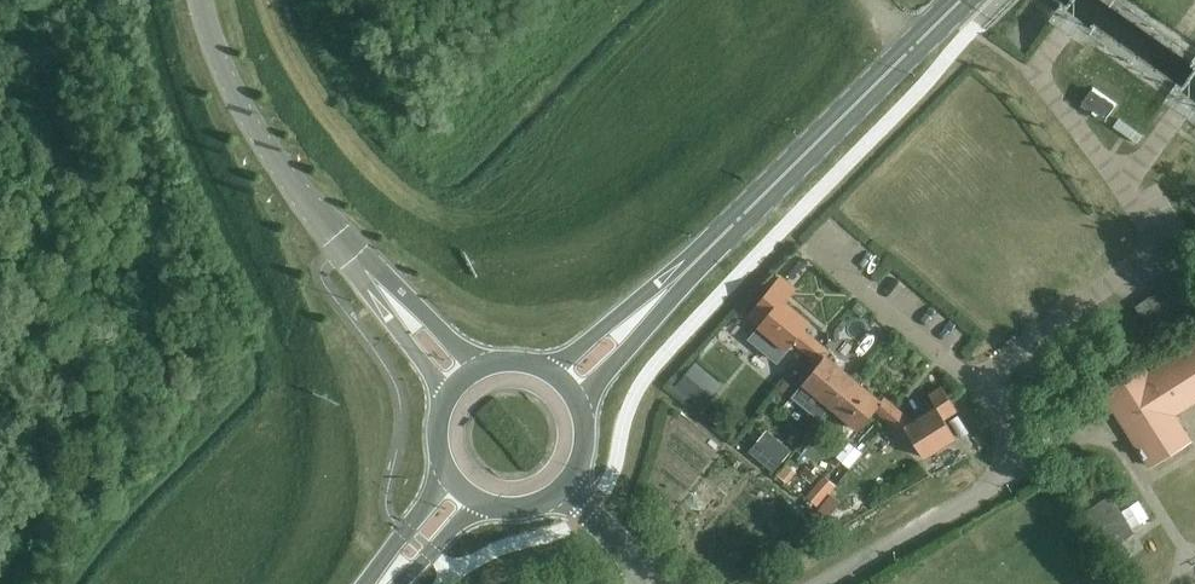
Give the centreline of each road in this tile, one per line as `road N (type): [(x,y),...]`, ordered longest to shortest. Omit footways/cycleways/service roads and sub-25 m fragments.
road 1 (unclassified): [(974,383),(1005,420),(1019,466),(823,583)]
road 2 (primary): [(743,221),(962,0)]
road 3 (unclassified): [(200,0),(226,79),(342,245)]
road 4 (primary): [(743,221),(542,368)]
road 5 (primary): [(582,410),(743,221)]
road 6 (unclassified): [(488,365),(342,245)]
road 7 (unclassified): [(342,245),(449,396)]
road 8 (primary): [(449,472),(362,583)]
road 9 (unclassified): [(655,583),(566,486)]

